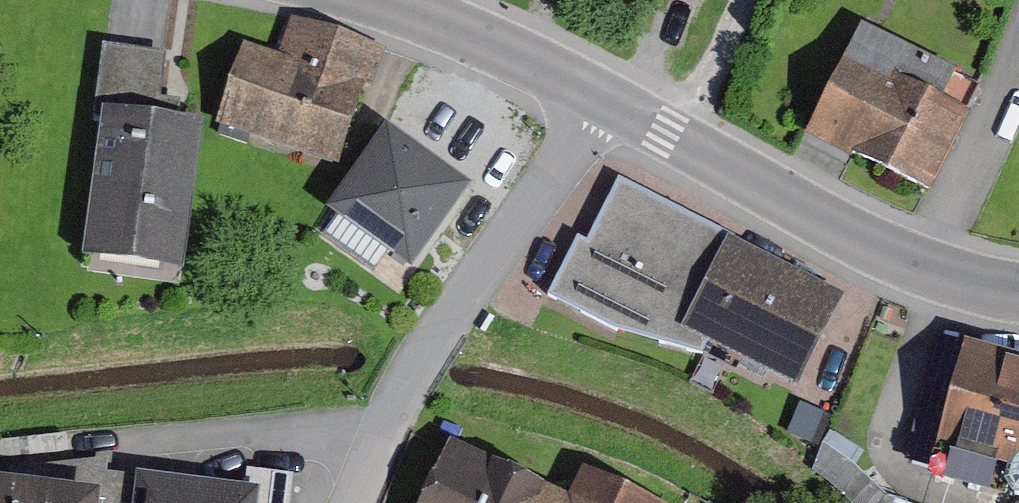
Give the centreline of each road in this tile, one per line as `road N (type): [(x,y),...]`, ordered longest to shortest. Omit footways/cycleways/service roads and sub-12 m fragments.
road 1 (residential): [(368,502),(451,327),(583,149),(612,93)]
road 2 (residential): [(612,93),(937,261),(1018,284)]
road 3 (residential): [(401,0),(612,93)]

